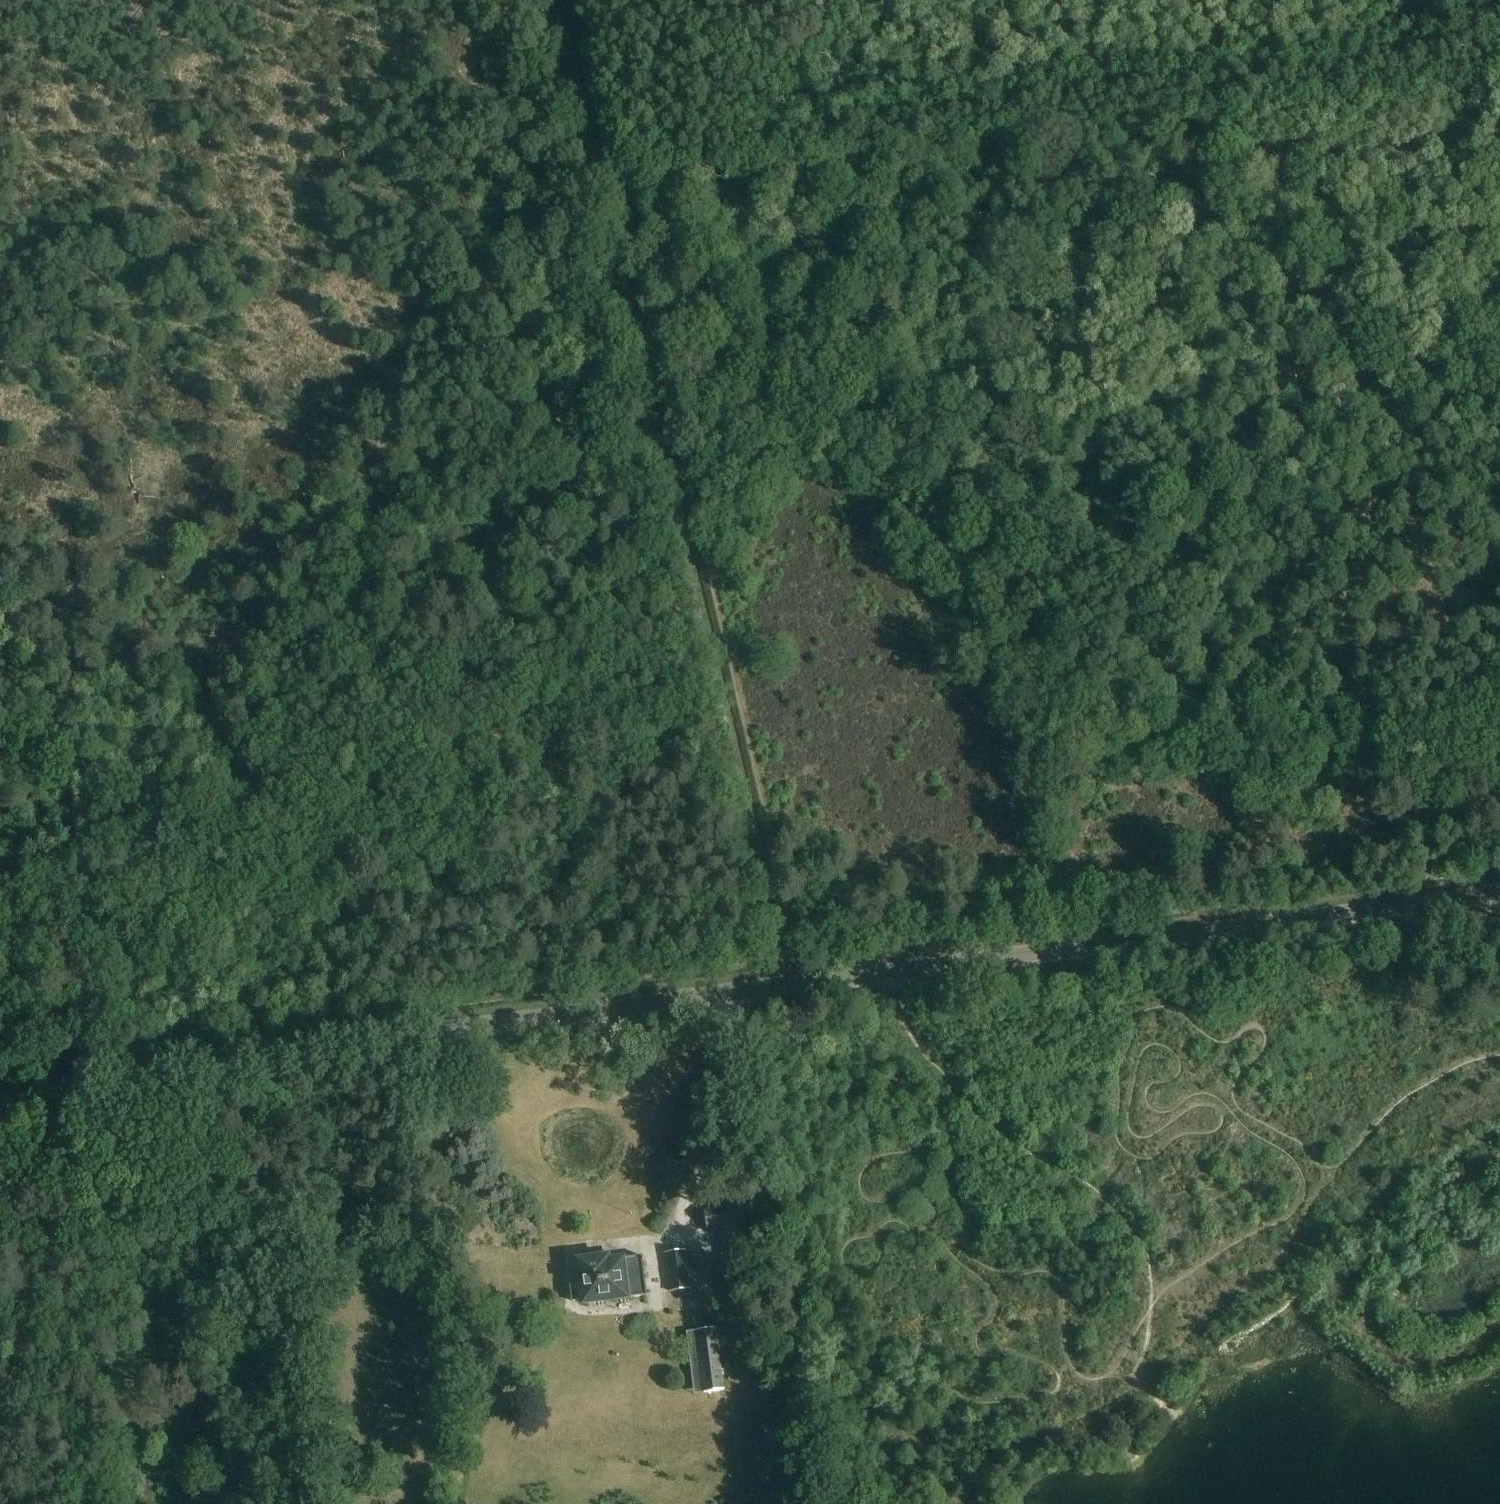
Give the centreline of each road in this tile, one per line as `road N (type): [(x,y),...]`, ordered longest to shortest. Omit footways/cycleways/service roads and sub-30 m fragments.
road 1 (tertiary): [(0,1096),(63,1079),(1499,894)]

